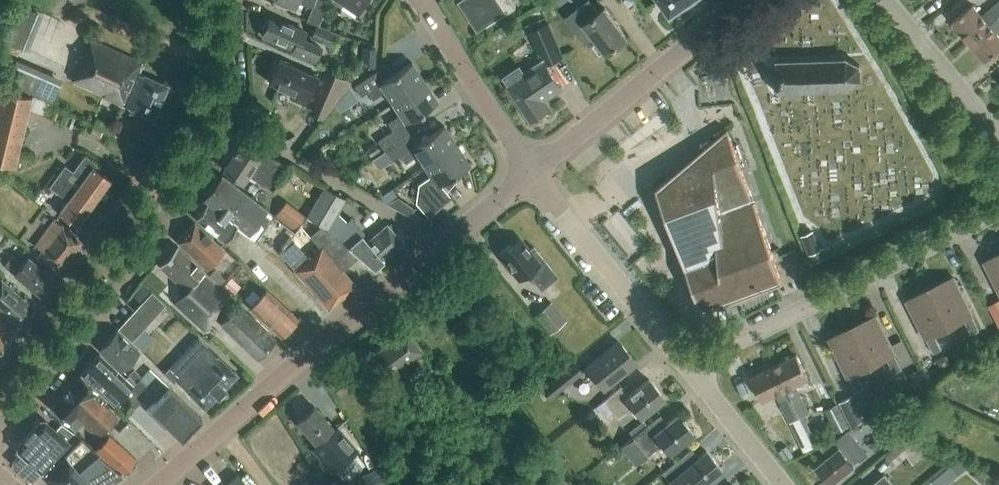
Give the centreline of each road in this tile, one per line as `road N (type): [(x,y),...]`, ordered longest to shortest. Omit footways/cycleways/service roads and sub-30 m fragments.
road 1 (tertiary): [(161,484),(441,247)]
road 2 (residential): [(688,366),(998,211)]
road 3 (residential): [(0,425),(173,201)]
road 4 (tertiary): [(529,178),(745,0)]
road 5 (residential): [(441,247),(227,119)]
road 6 (residential): [(688,366),(529,178)]
road 7 (tertiary): [(529,178),(419,0)]
road 8 (unclassified): [(889,0),(998,137)]
road 9 (residential): [(783,484),(688,366)]
road 10 (residential): [(227,119),(236,92),(233,0)]

